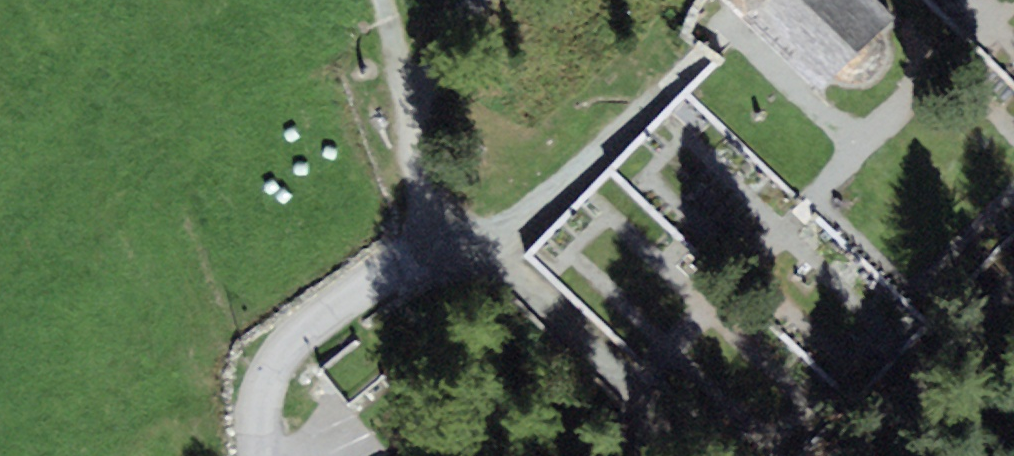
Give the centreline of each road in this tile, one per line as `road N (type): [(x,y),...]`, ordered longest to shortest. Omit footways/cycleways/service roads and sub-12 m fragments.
road 1 (track): [(709,455),(458,224)]
road 2 (residential): [(261,455),(275,377),(316,330),(458,224)]
road 3 (track): [(837,455),(1013,279)]
road 4 (track): [(478,0),(431,84),(415,146)]
road 5 (track): [(382,0),(415,146)]

